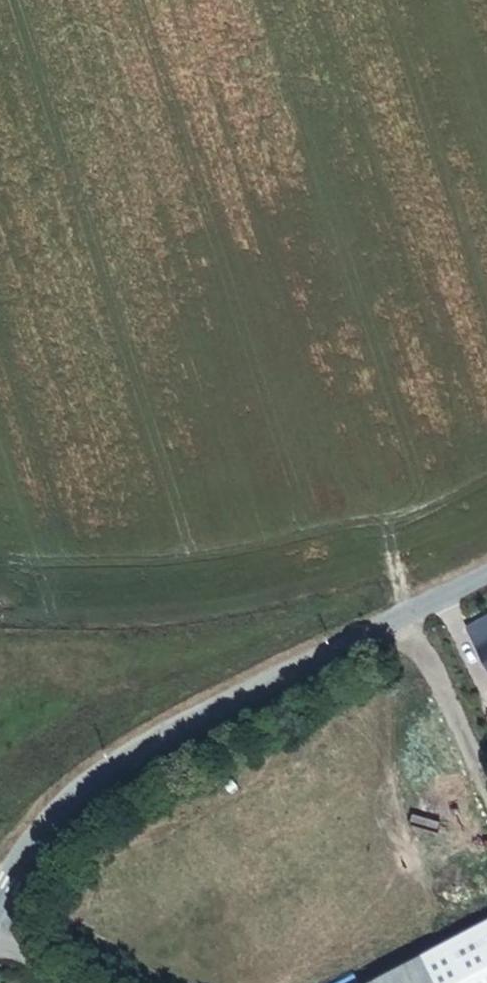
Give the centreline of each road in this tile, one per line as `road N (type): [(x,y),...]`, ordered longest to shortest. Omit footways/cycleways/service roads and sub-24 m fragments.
road 1 (unclassified): [(486,569),(111,771),(70,804),(0,891)]

